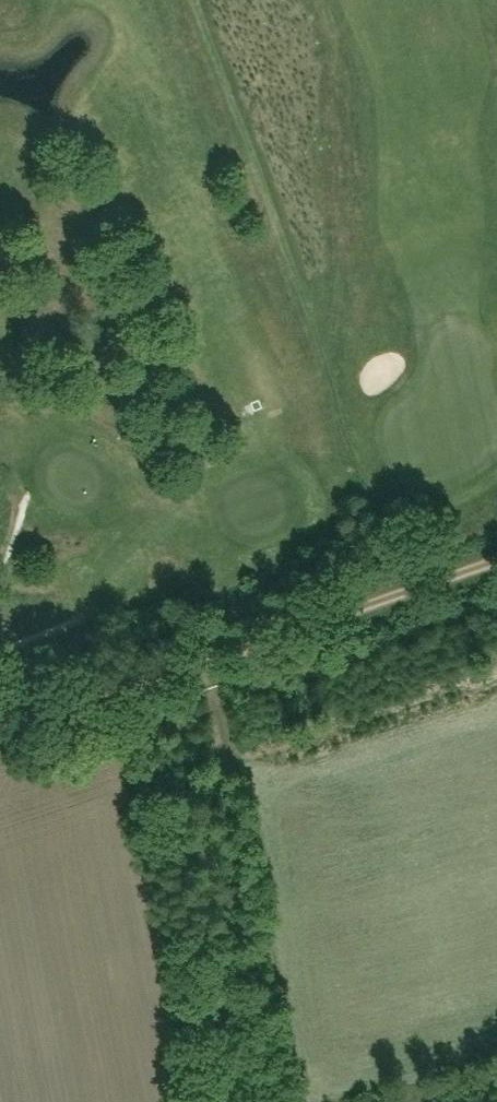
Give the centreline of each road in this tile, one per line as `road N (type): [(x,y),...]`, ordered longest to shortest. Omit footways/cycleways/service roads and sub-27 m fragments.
road 1 (track): [(496,561),(0,731)]

